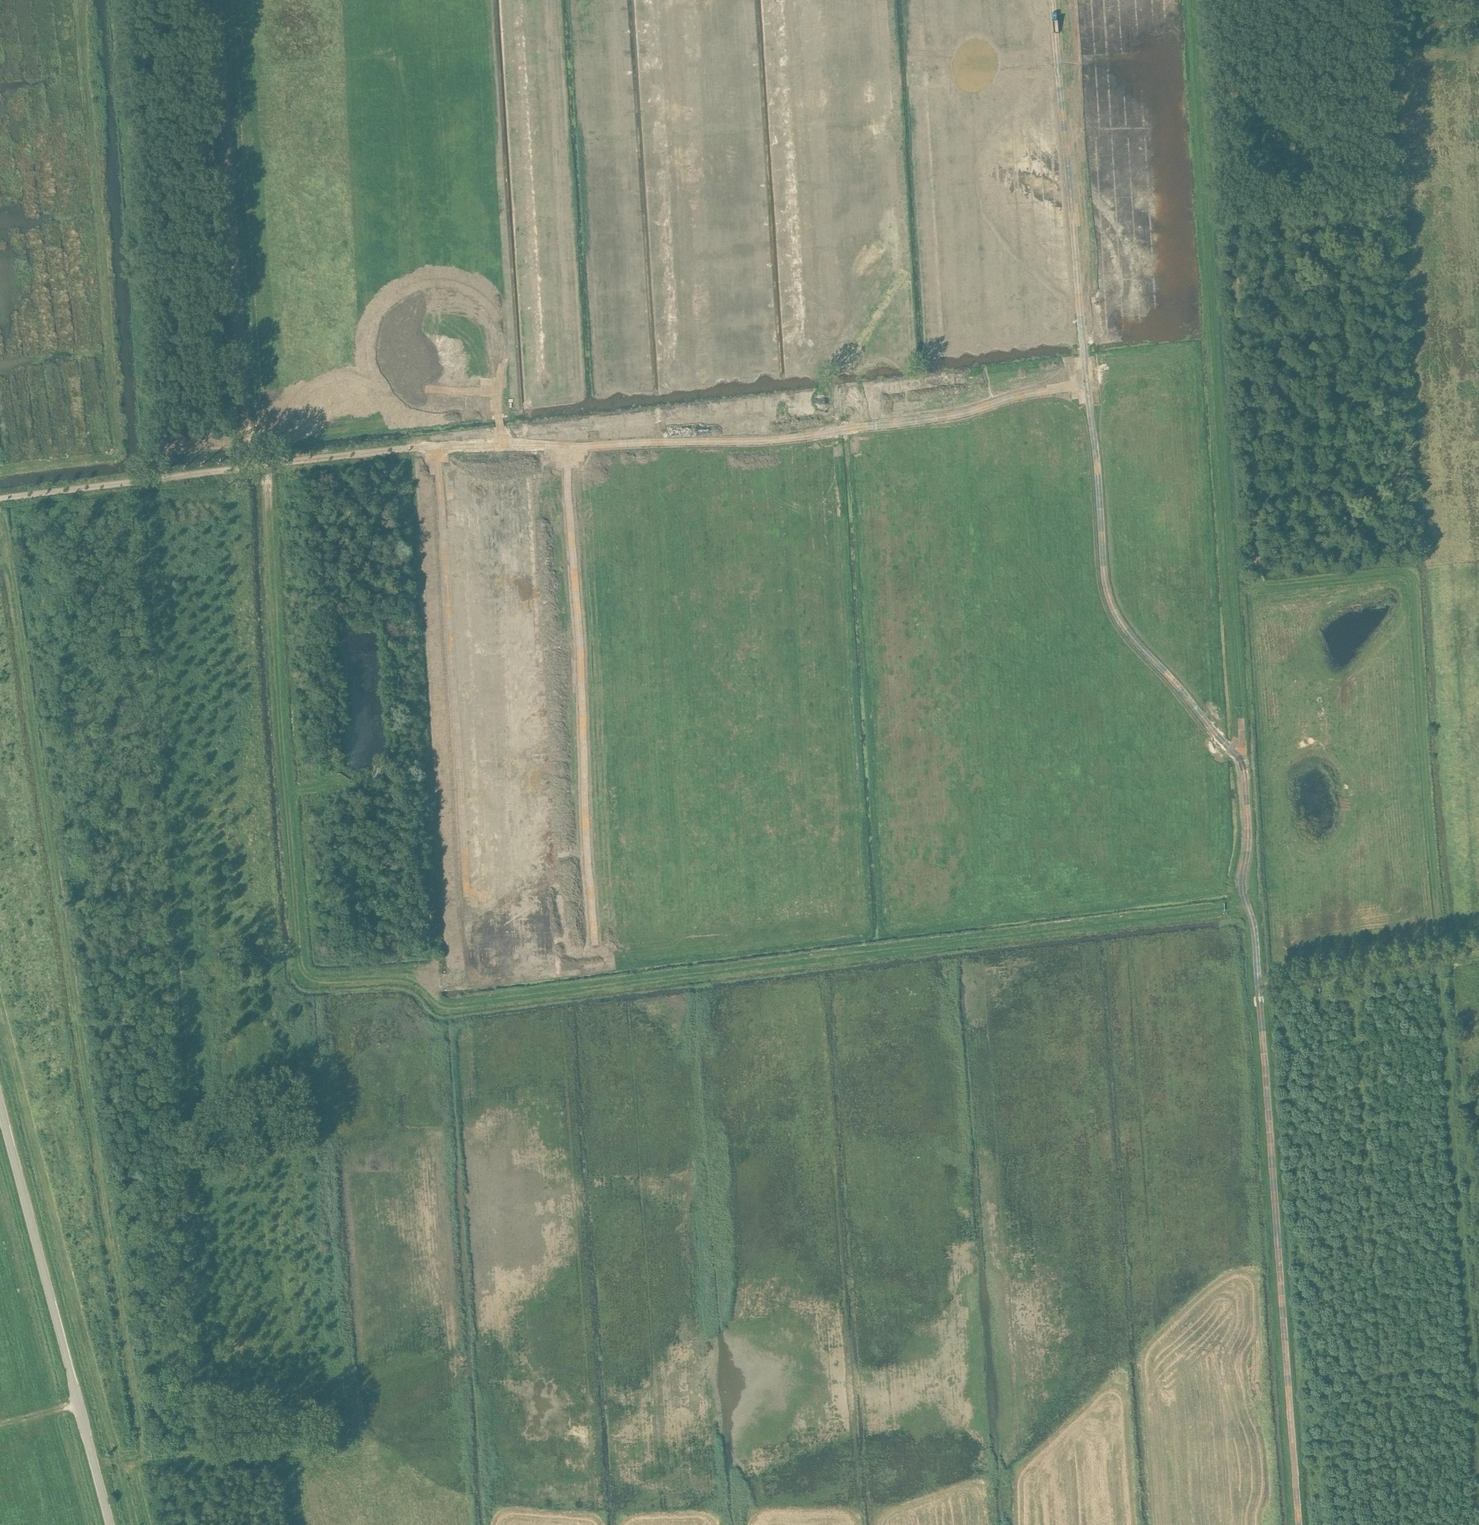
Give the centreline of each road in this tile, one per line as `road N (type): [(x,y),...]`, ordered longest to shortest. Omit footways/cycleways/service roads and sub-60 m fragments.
road 1 (track): [(1478,1469),(1404,573),(1230,591),(1196,0)]
road 2 (track): [(1247,902),(459,1006),(438,1004),(404,979),(314,979),(297,952),(265,467)]
road 3 (track): [(1298,1524),(1244,891),(1230,591)]
road 4 (unclassified): [(112,1524),(0,1099)]
road 5 (unclassified): [(0,501),(410,447)]
road 6 (track): [(1478,949),(1257,983)]

